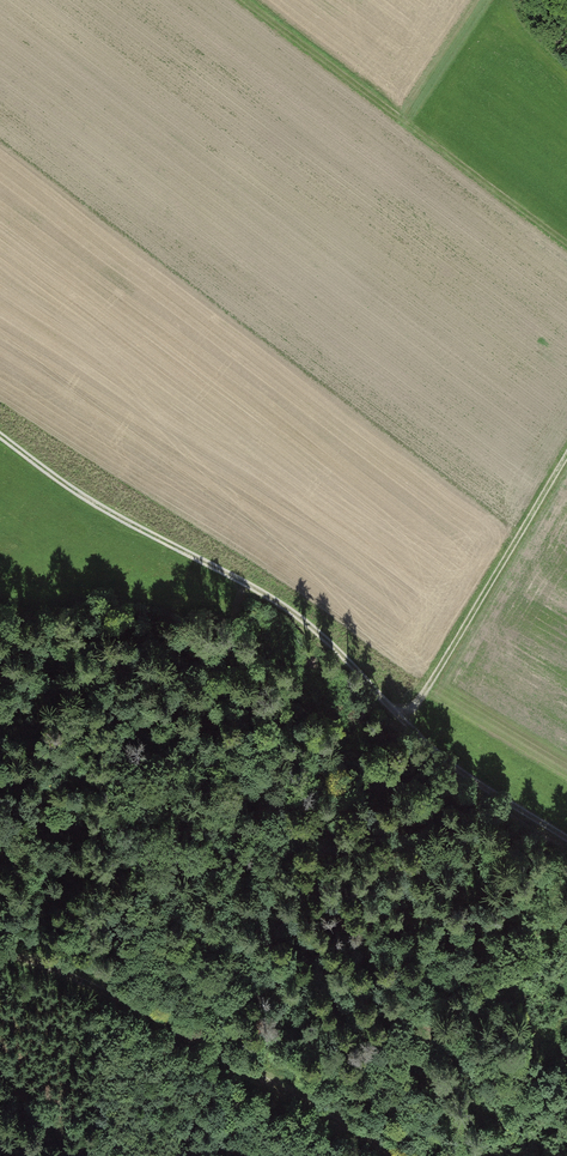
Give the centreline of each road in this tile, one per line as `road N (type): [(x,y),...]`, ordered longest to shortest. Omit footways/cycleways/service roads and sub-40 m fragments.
road 1 (track): [(566,841),(405,727),(308,623),(74,491),(0,435)]
road 2 (track): [(0,954),(274,1086),(395,1155)]
road 3 (track): [(566,244),(245,0)]
road 4 (track): [(405,727),(566,459)]

